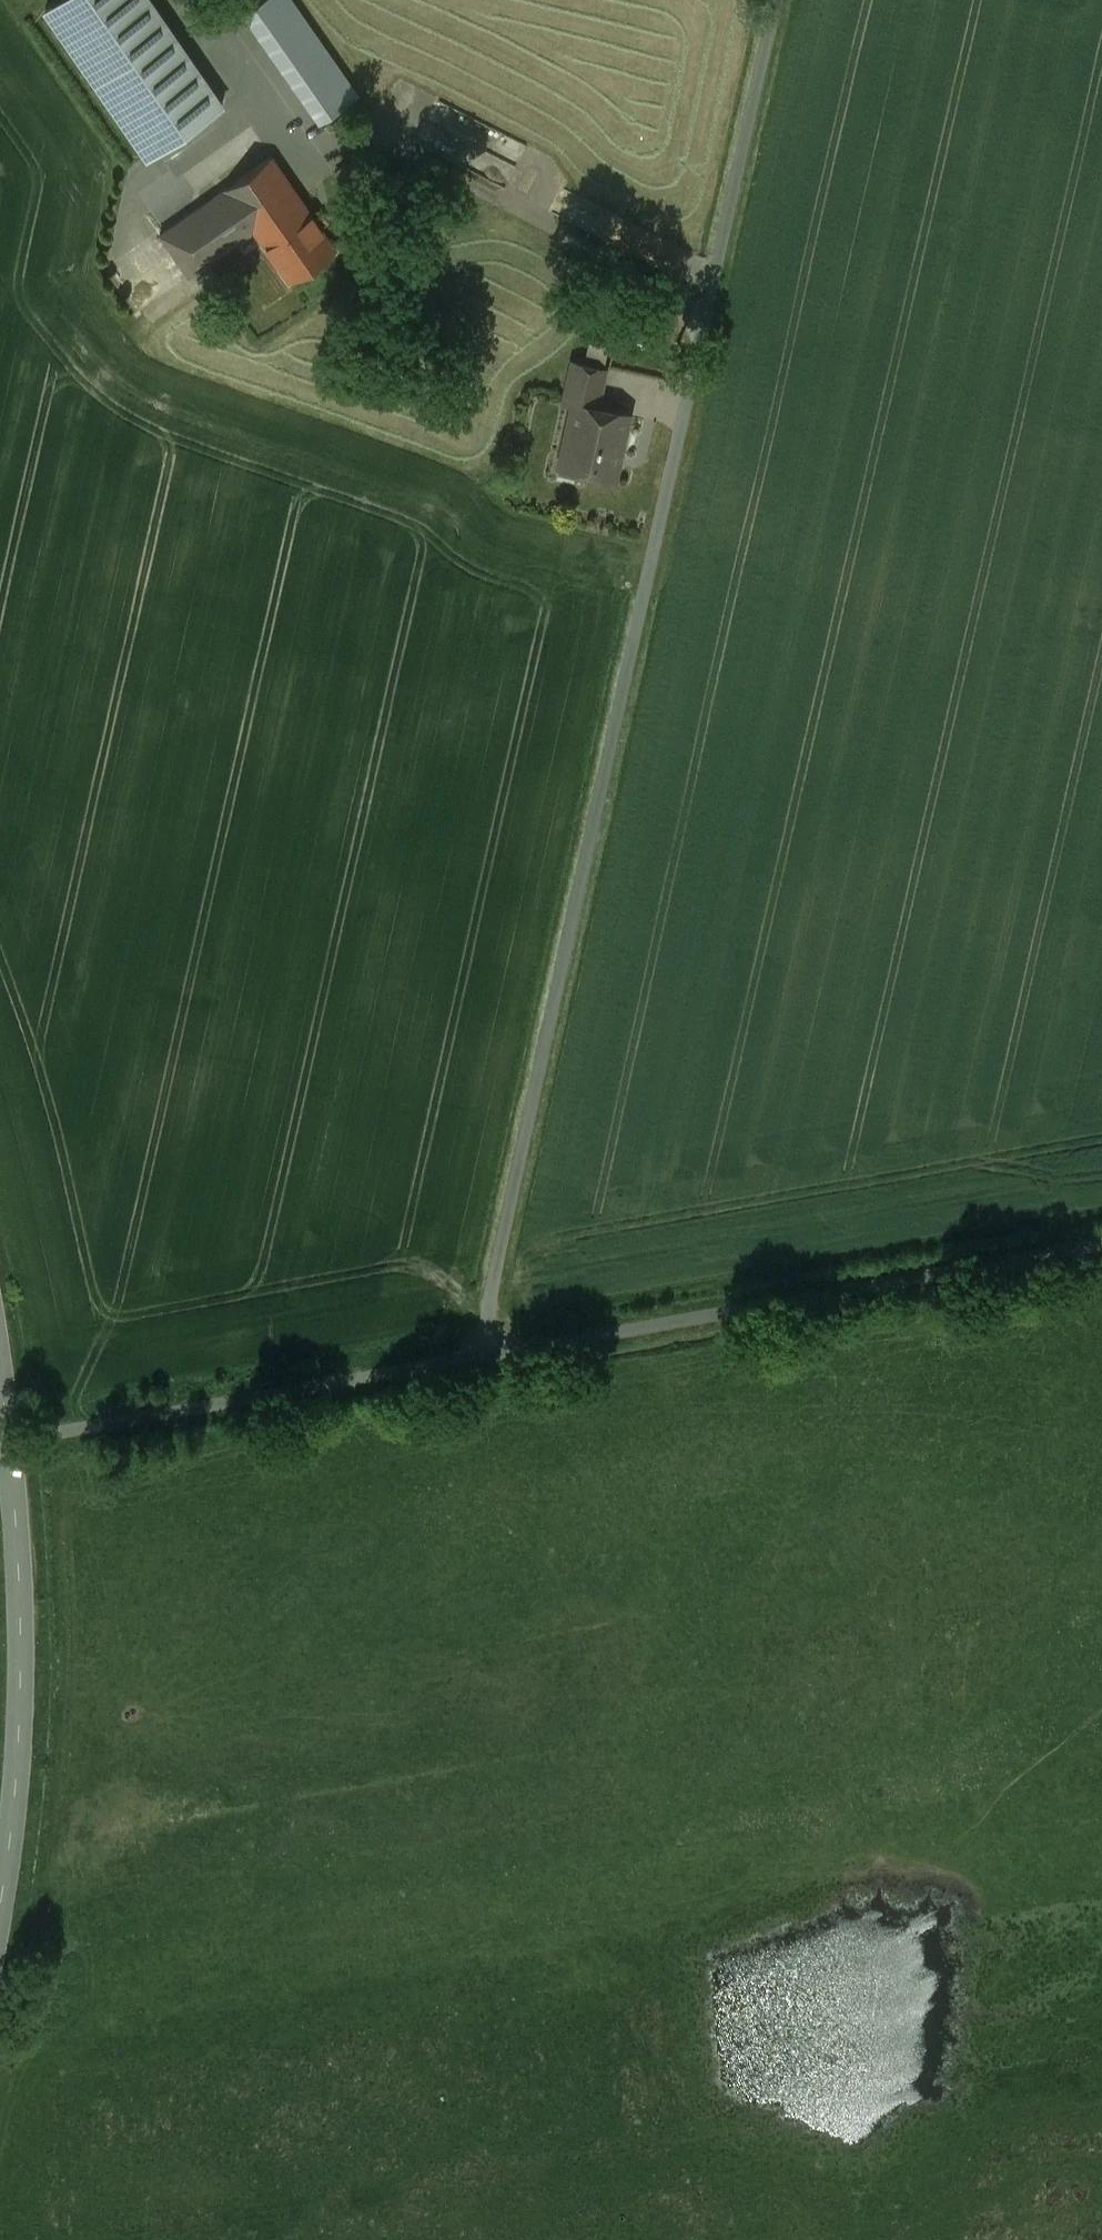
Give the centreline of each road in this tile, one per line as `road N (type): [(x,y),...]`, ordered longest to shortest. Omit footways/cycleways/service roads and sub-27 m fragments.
road 1 (unclassified): [(478,1359),(779,0)]
road 2 (unclassified): [(478,1359),(1101,1248)]
road 3 (unclassified): [(8,1444),(478,1359)]
road 4 (tertiary): [(8,1444),(21,1671),(0,1901)]

